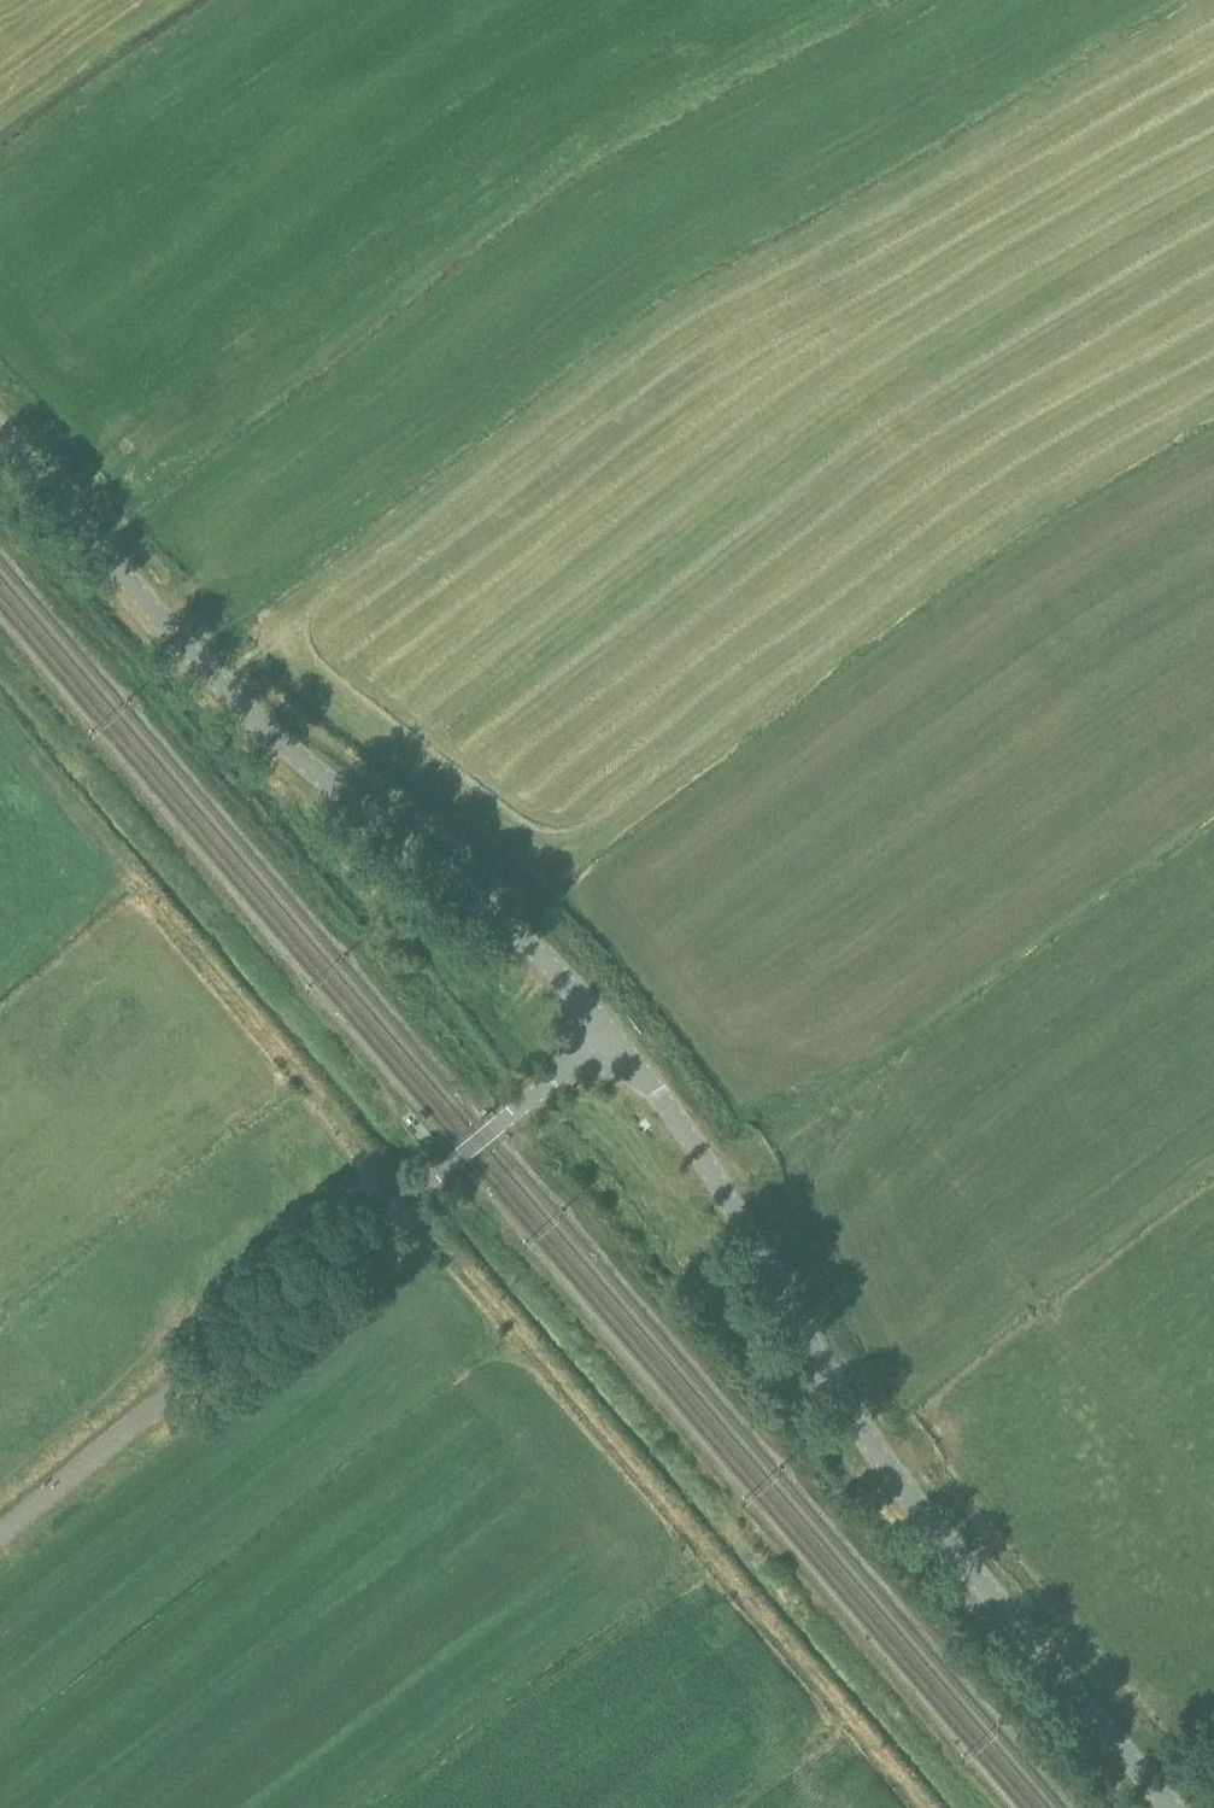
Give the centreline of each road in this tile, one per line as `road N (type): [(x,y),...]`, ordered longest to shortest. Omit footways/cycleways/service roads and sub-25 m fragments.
road 1 (unclassified): [(1173,1807),(906,1490),(839,1393),(688,1133),(610,1032)]
road 2 (unclassified): [(610,1032),(539,958),(249,716),(0,428)]
road 3 (unclassified): [(0,1521),(385,1202),(452,1162),(610,1032)]

